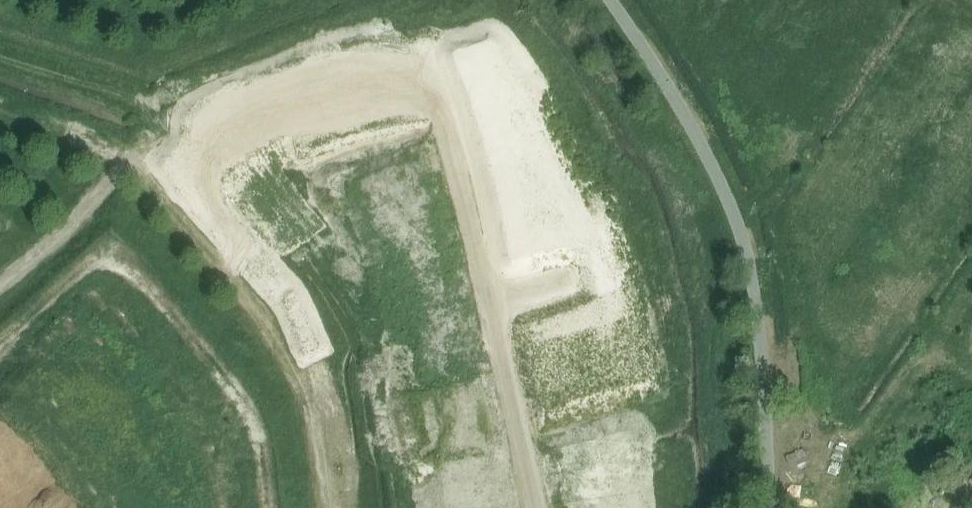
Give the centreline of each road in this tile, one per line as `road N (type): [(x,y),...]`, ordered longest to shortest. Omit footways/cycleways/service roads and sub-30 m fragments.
road 1 (unclassified): [(768,507),(760,333),(744,249),(684,113),(609,0)]

